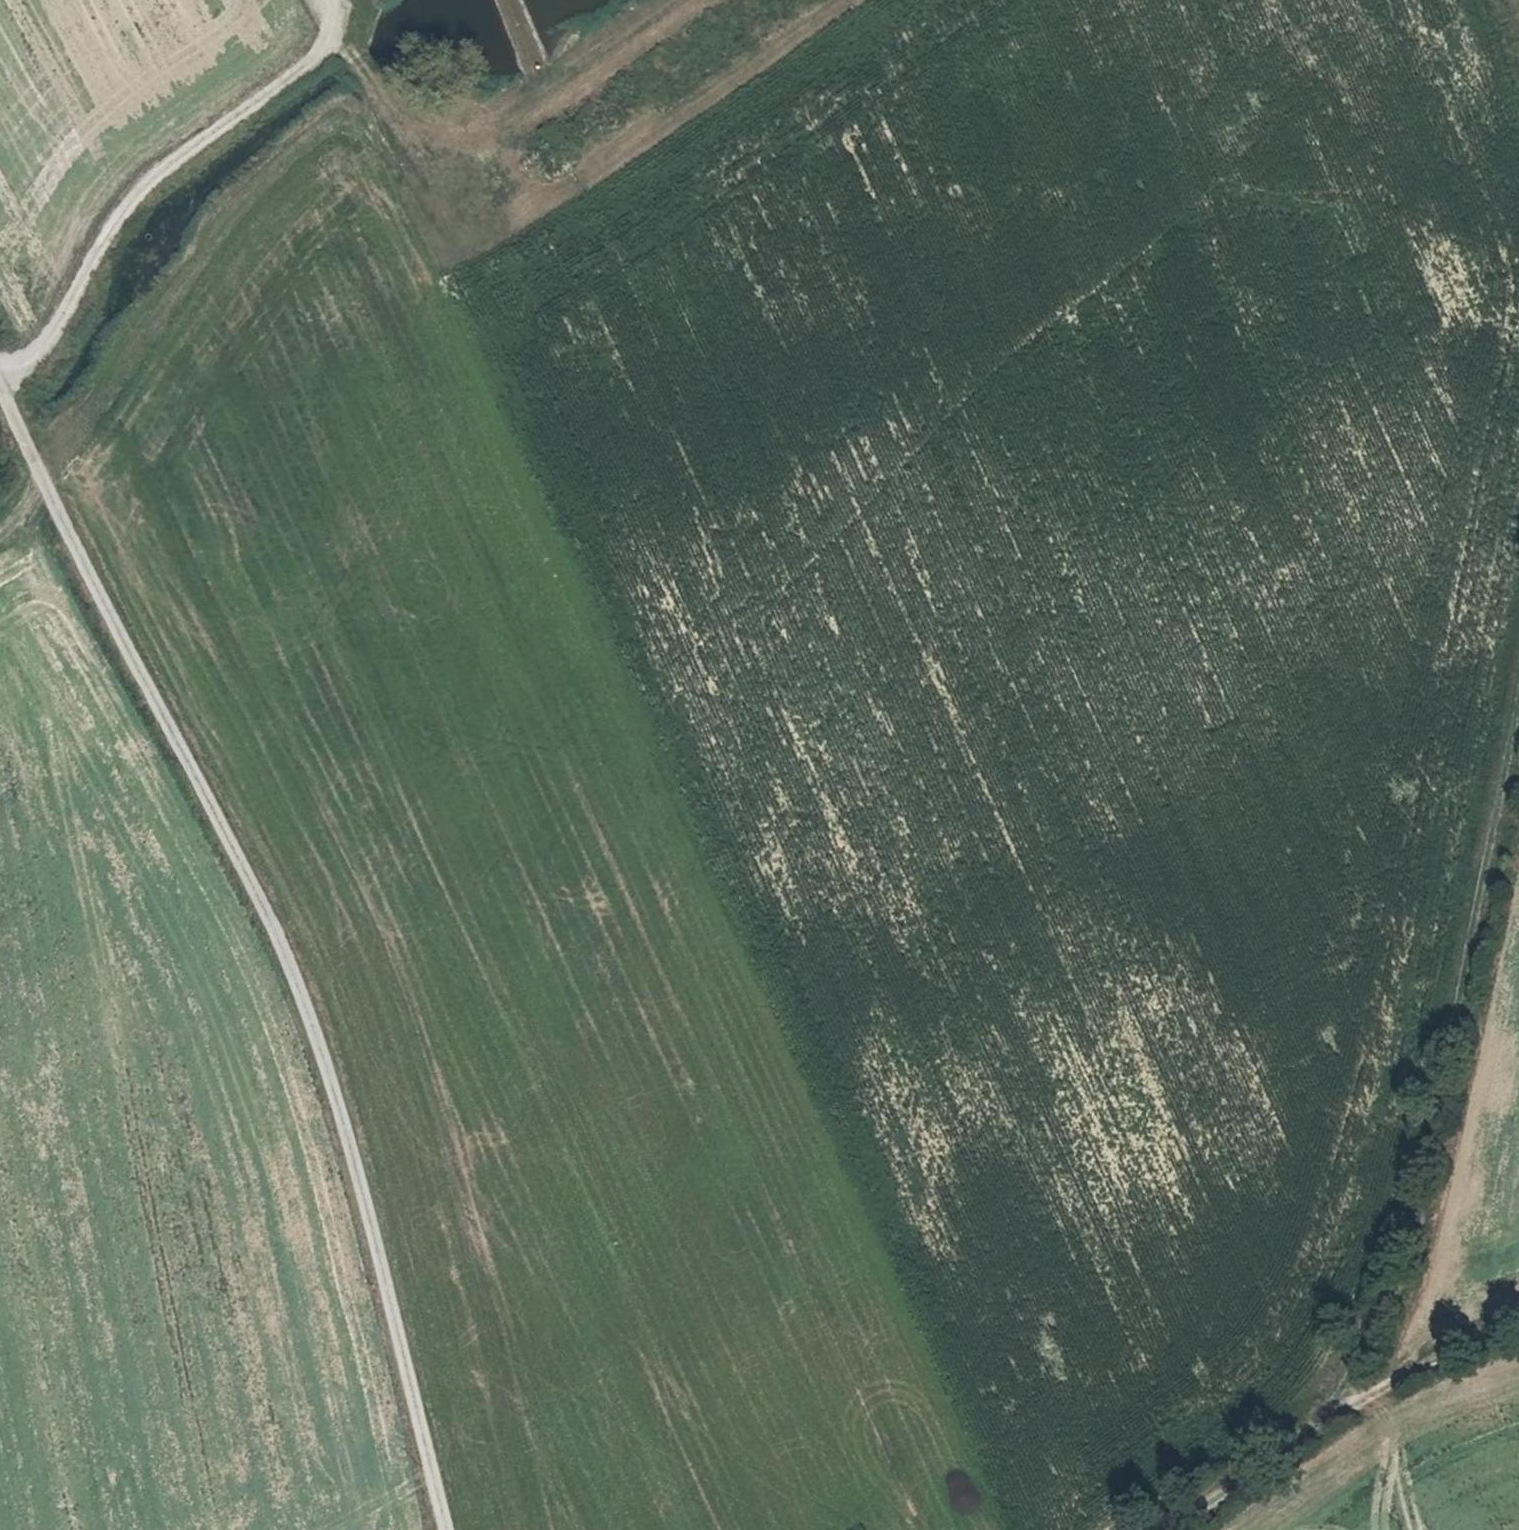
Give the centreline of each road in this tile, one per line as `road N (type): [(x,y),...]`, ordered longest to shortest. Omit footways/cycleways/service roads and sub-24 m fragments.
road 1 (track): [(442,1529),(352,1136),(287,954),(0,391)]
road 2 (track): [(1339,1399),(1418,1241),(1518,729)]
road 3 (track): [(0,378),(43,357),(119,219),(330,56)]
road 4 (track): [(1173,1529),(1265,1465),(1339,1399)]

